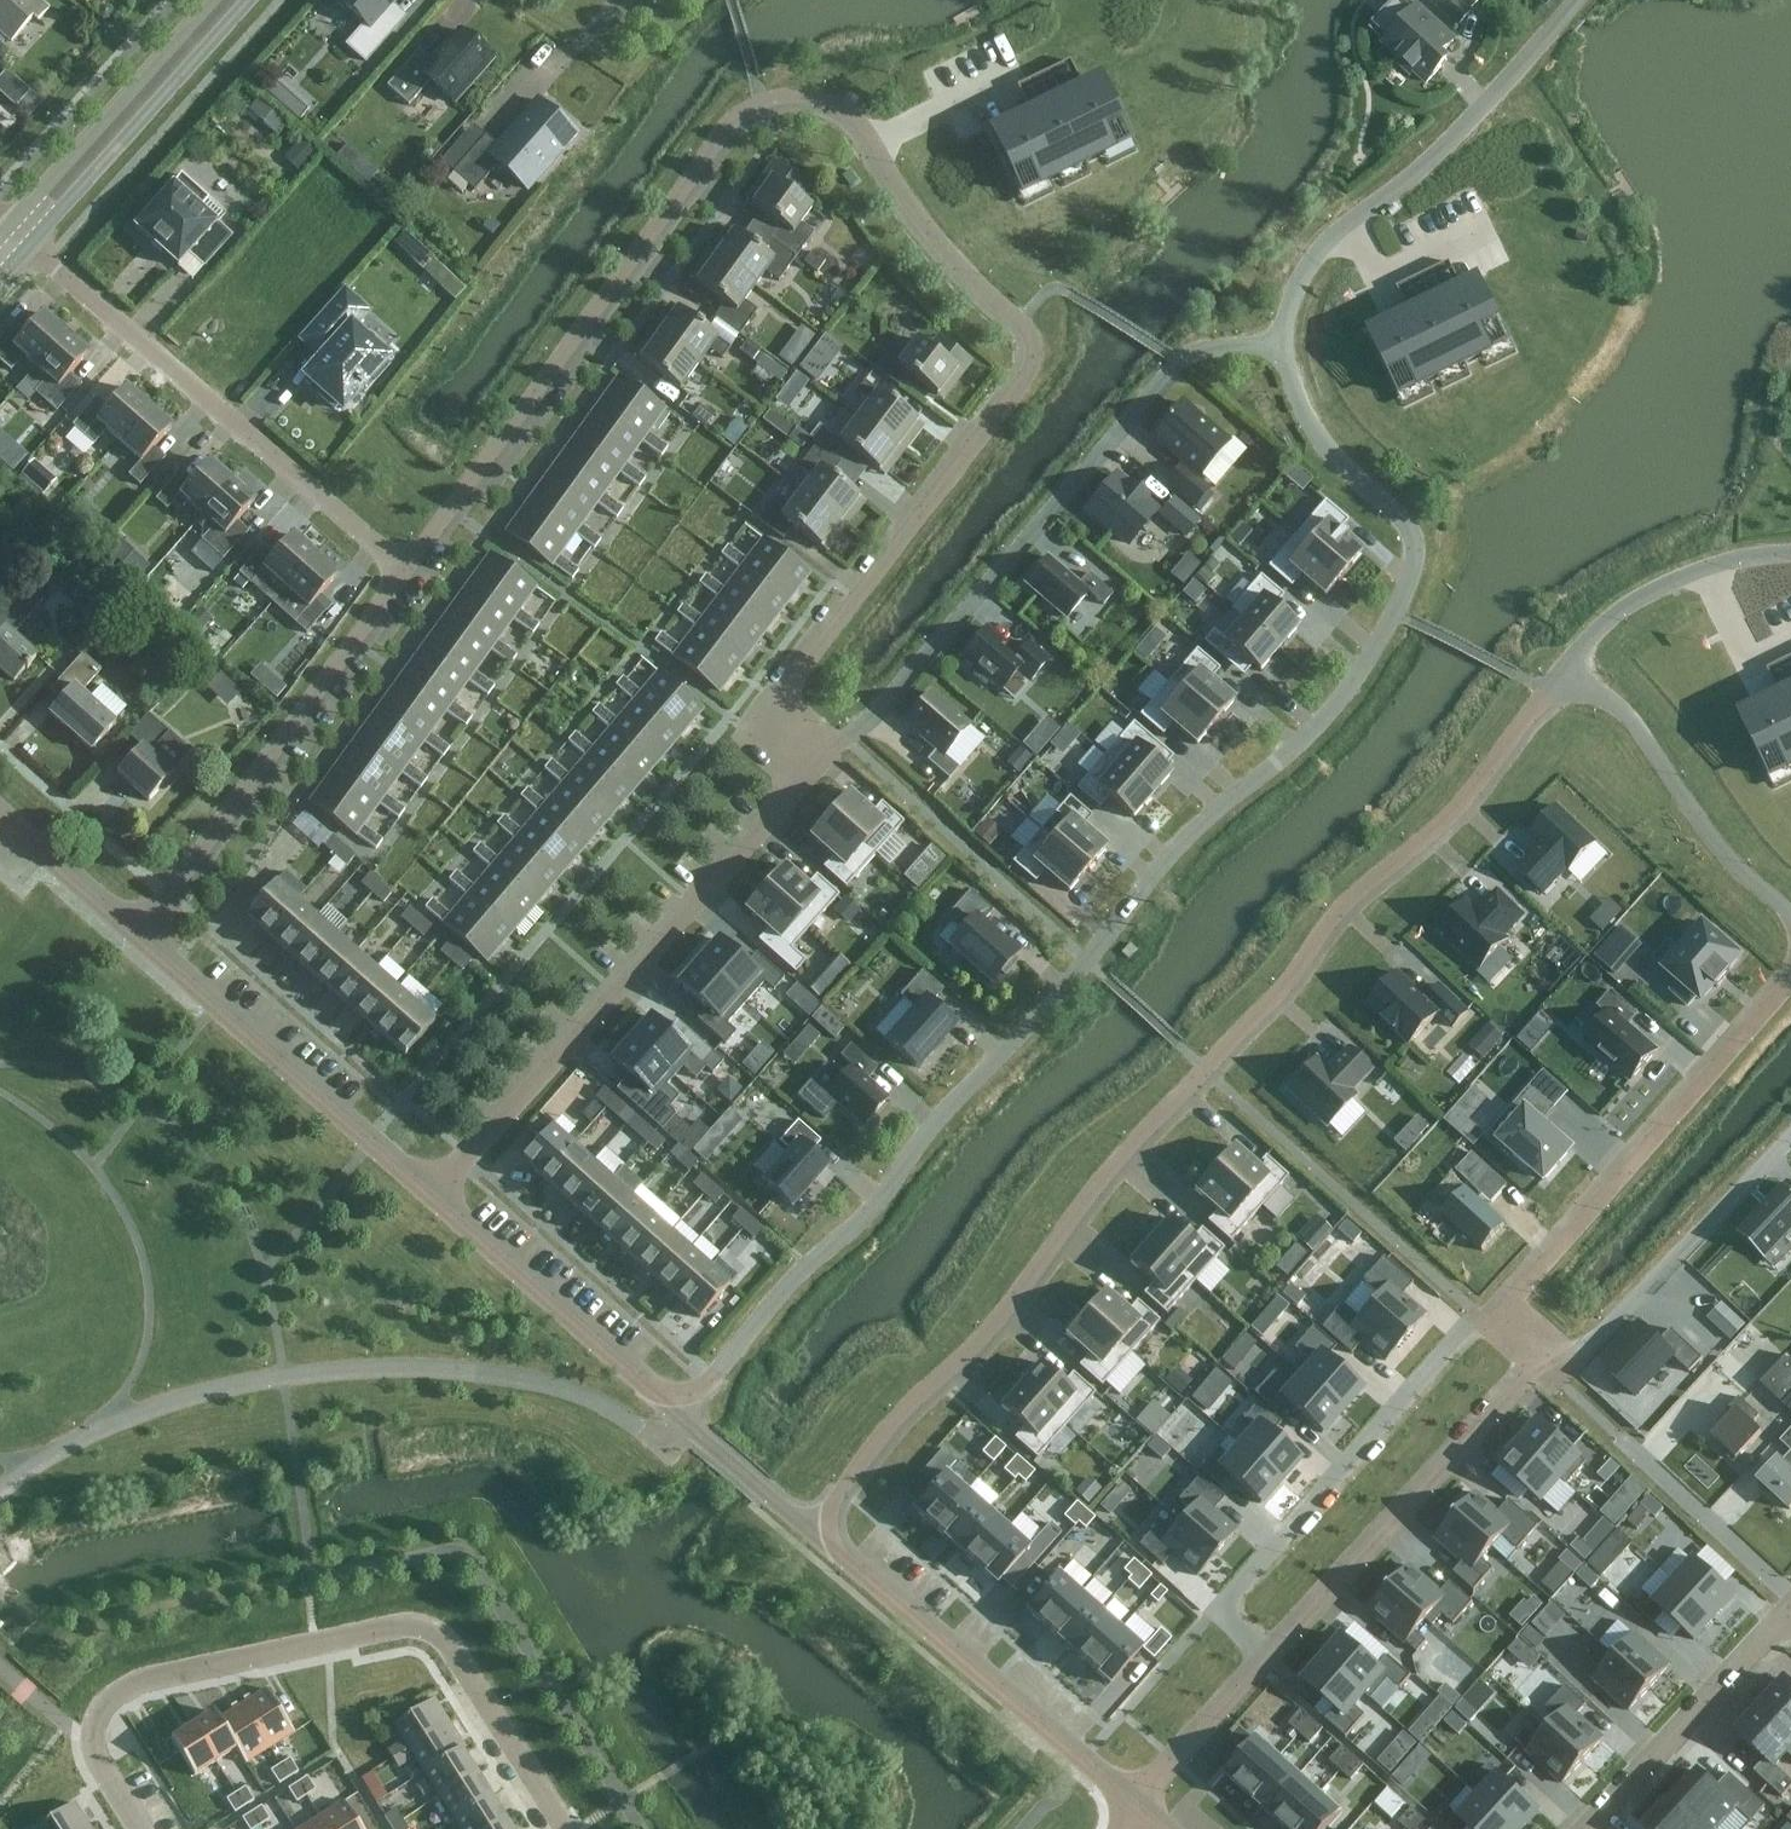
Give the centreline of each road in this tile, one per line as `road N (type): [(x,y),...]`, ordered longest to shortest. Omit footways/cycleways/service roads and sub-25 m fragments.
road 1 (residential): [(405,568),(718,142),(758,106),(801,101),(840,112),(906,214),(1024,343),(1021,374),(758,712),(809,764)]
road 2 (residential): [(686,1398),(807,1264),(871,1212),(932,1123),(1019,1038),(1176,849),(1325,718),(1396,614),(1413,559),(1410,531),(1315,435),(1281,346)]
road 3 (residential): [(1565,675),(1463,804),(1342,905),(1291,979),(1116,1166),(1002,1324),(921,1397),(815,1526)]
road 4 (residential): [(809,764),(880,710),(1178,362),(1198,351),(1281,346)]
road 5 (residential): [(809,764),(432,1193)]
road 6 (residential): [(405,568),(28,246)]
road 7 (residential): [(137,1828),(92,1745),(92,1722),(127,1687),(403,1623),(427,1626)]
road 8 (residential): [(1576,0),(1403,186),(1318,251),(1297,285),(1281,346)]
road 9 (residential): [(1790,969),(1489,1322)]
road 10 (residential): [(137,935),(405,568)]
road 11 (residential): [(1269,1656),(1236,1627),(1232,1599),(1241,1583),(1450,1348),(1489,1322)]
road 12 (unclassified): [(1138,1805),(815,1526)]
road 13 (unclassified): [(432,1193),(137,935)]
road 14 (residential): [(1532,1366),(1269,1656)]
road 15 (residential): [(1790,1137),(1554,1383),(1532,1366)]
road 16 (residential): [(1565,675),(1631,716),(1708,835),(1790,915)]
road 17 (tertiary): [(28,246),(250,0)]
road 18 (unclassified): [(686,1398),(651,1389),(432,1193)]
road 19 (tertiary): [(208,0),(6,230)]
road 20 (residential): [(1588,1828),(1788,1612)]
road 21 (residential): [(1790,552),(1721,560),(1672,579),(1597,629),(1565,675)]
road 22 (residential): [(569,1828),(449,1647),(427,1626)]
road 23 (residential): [(1269,1656),(1138,1805)]
road 24 (unclassified): [(815,1526),(704,1438),(686,1398)]
road 25 (unclassified): [(137,935),(0,815)]

